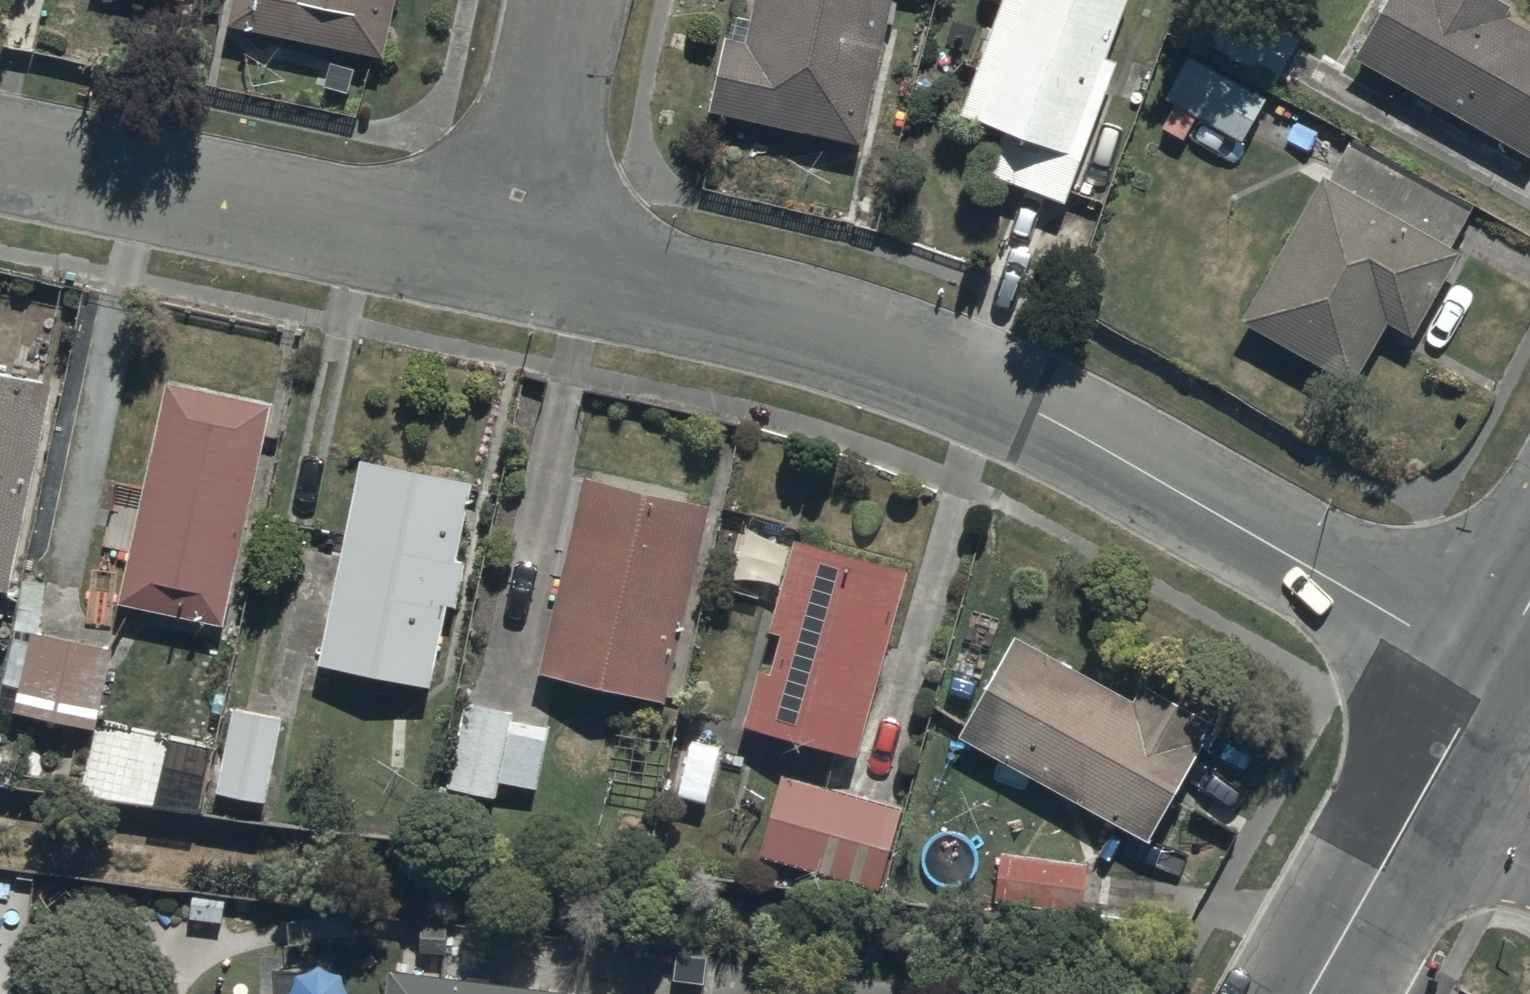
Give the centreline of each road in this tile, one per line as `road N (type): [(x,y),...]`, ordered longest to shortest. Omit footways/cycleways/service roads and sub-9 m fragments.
road 1 (residential): [(1489,672),(1037,416),(780,322),(515,265)]
road 2 (residential): [(515,265),(0,158)]
road 3 (residential): [(571,0),(515,265)]
road 4 (tertiary): [(1418,793),(1306,993)]
road 5 (tertiary): [(1489,672),(1418,793)]
road 6 (residential): [(1418,793),(1529,873)]

